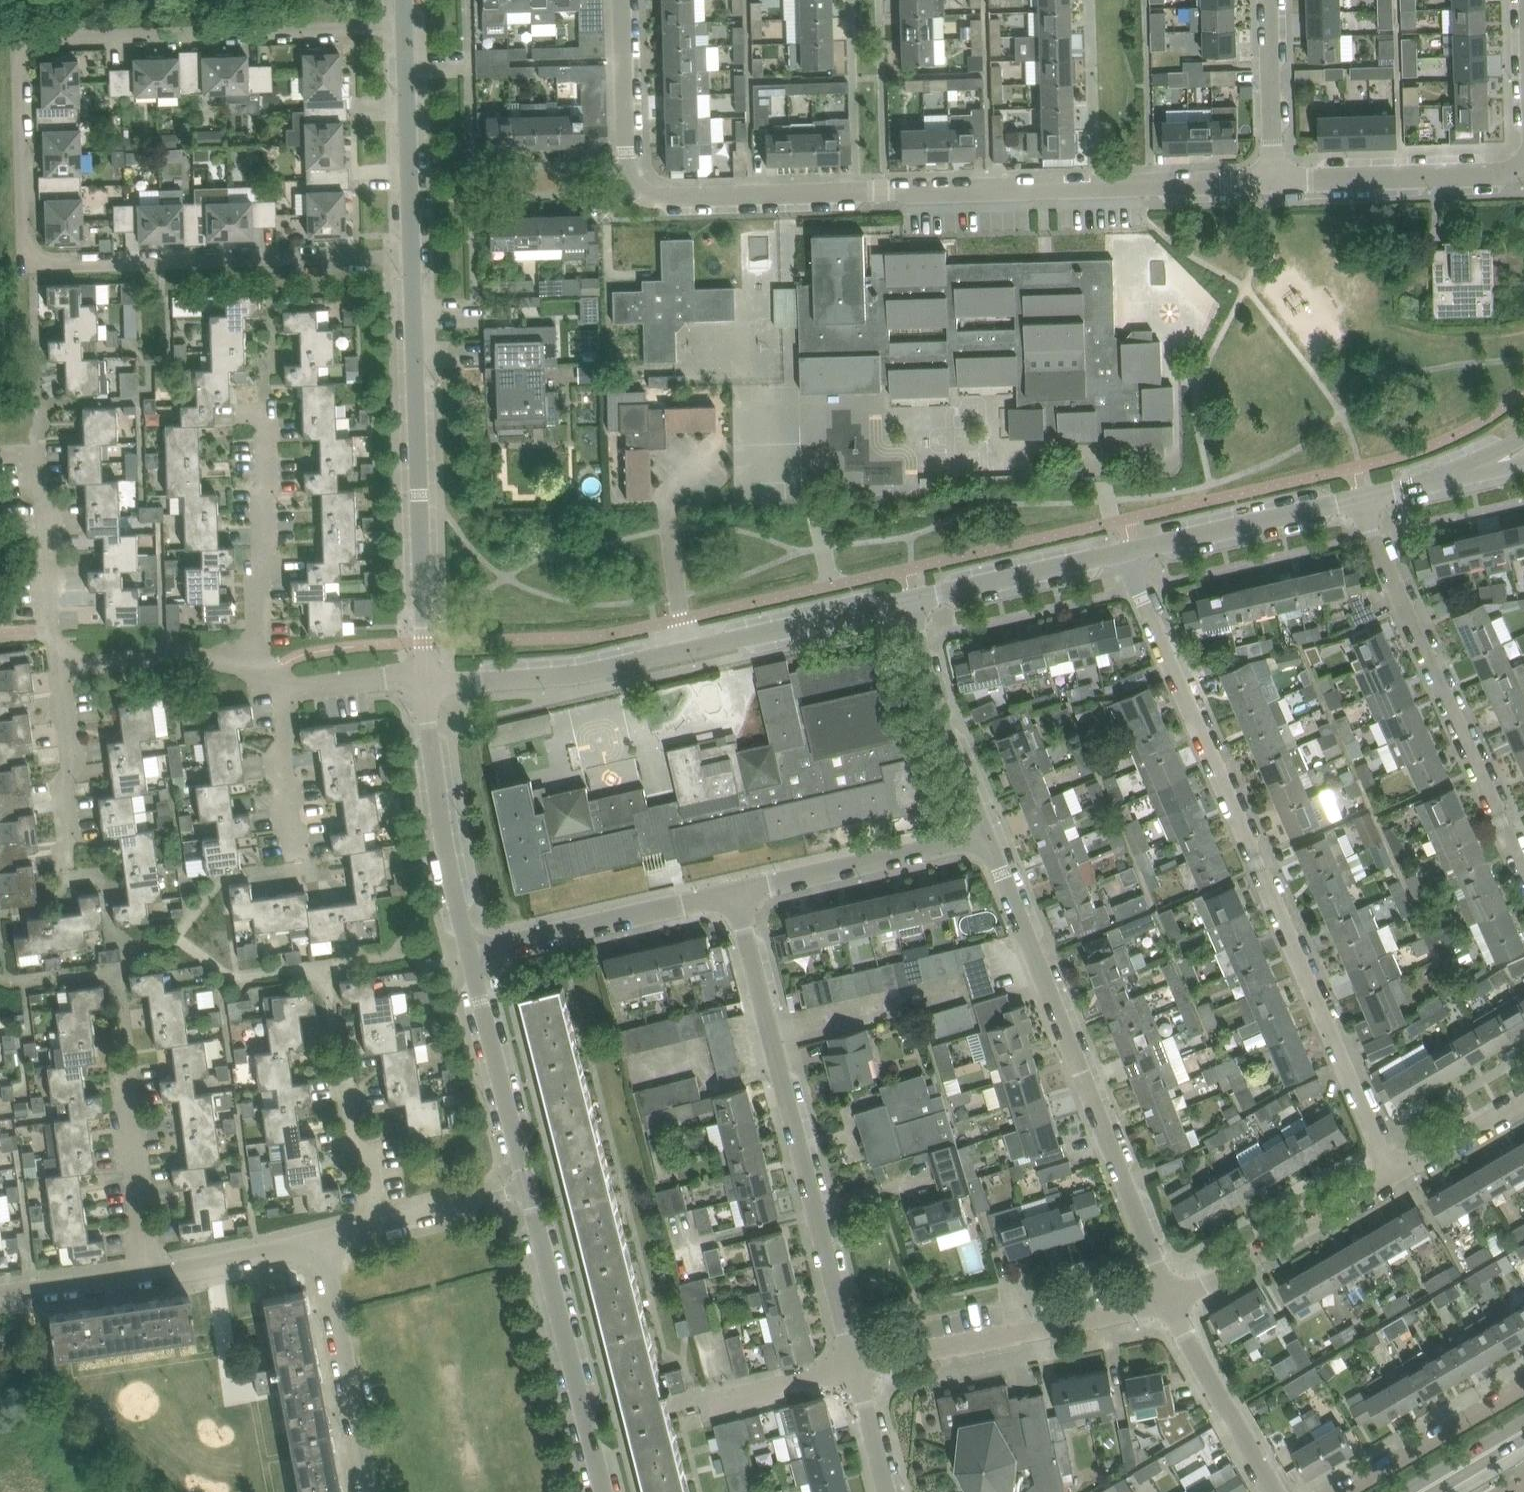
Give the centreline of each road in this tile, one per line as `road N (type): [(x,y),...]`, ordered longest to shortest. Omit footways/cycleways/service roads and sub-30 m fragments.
road 1 (residential): [(412,256),(55,263),(25,231),(22,138),(21,40),(405,25)]
road 2 (residential): [(1274,181),(659,196),(629,172),(623,0)]
road 3 (residential): [(1399,1171),(1127,551)]
road 4 (residential): [(602,1491),(468,954)]
road 5 (residential): [(1172,1298),(987,835)]
road 6 (residential): [(854,1372),(734,890)]
road 7 (residential): [(426,684),(577,674),(912,600)]
road 8 (residential): [(426,684),(412,256)]
road 9 (residential): [(1523,877),(1366,498)]
road 10 (residential): [(854,1372),(1172,1298)]
road 11 (residential): [(270,671),(258,641),(258,578),(266,561),(263,397)]
road 12 (residential): [(468,954),(441,836),(426,684)]
road 13 (residential): [(468,954),(734,890)]
road 14 (residential): [(1172,1298),(1399,1171)]
road 15 (residential): [(734,890),(987,835)]
road 16 (residential): [(370,1491),(325,1241)]
road 17 (residential): [(1521,169),(1503,176),(1274,181)]
road 18 (residential): [(987,835),(912,600)]
road 19 (residential): [(1127,551),(1366,498)]
road 20 (residential): [(412,256),(405,25)]
road 21 (residential): [(64,668),(46,598),(36,441)]
road 22 (residential): [(912,600),(1127,551)]
road 23 (residential): [(1275,1491),(1172,1298)]
road 24 (residential): [(64,668),(173,652),(270,671)]
road 25 (residential): [(1523,1384),(1344,1491)]
road 26 (residential): [(143,1275),(117,1075)]
road 27 (residential): [(143,1275),(325,1241)]
road 28 (residential): [(1274,181),(1267,0)]
road 29 (residential): [(70,841),(63,789),(74,762),(64,668)]
road 30 (residential): [(378,1227),(366,1158),(350,1134),(340,1059)]
road 31 (residential): [(296,853),(277,694)]
road 32 (residential): [(277,694),(388,678),(426,684)]
road 33 (residential): [(1399,1171),(1523,1095)]
road 34 (residential): [(0,1294),(143,1275)]
road 35 (residential): [(716,1404),(854,1372)]
road 36 (residential): [(378,1227),(501,1196)]
road 37 (residential): [(886,1491),(854,1372)]
road 38 (secondary): [(1418,1491),(1523,1430)]

